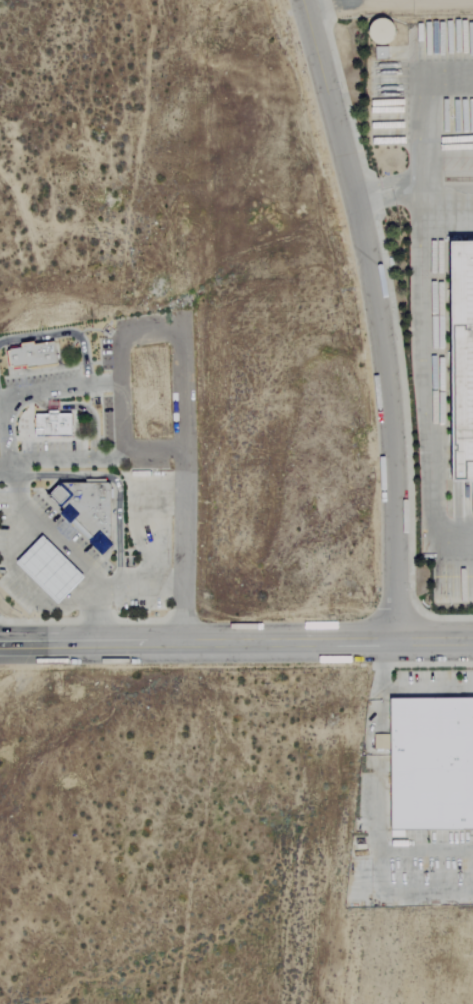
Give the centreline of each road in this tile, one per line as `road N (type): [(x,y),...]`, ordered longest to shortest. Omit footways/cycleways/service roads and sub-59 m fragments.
road 1 (residential): [(394,639),(387,411),(365,274),(298,0)]
road 2 (tertiary): [(181,643),(472,639)]
road 3 (tertiary): [(0,645),(181,643)]

